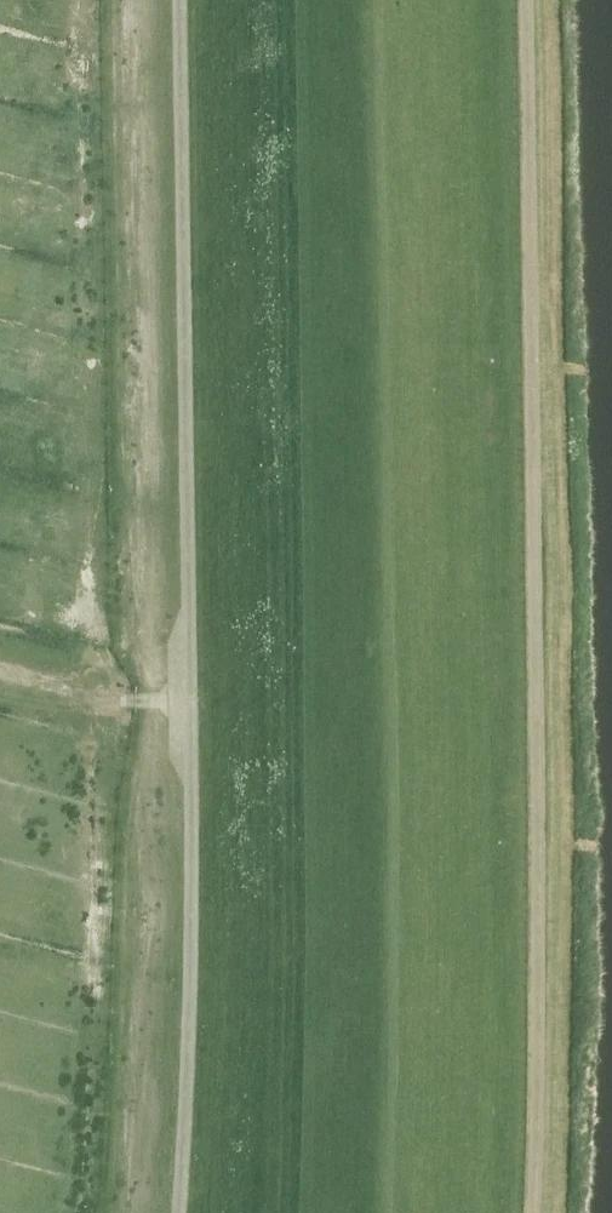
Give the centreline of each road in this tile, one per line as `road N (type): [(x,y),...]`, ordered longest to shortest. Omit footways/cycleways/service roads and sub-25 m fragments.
road 1 (track): [(181,1212),(194,769),(185,0)]
road 2 (track): [(527,0),(541,777),(536,1212)]

